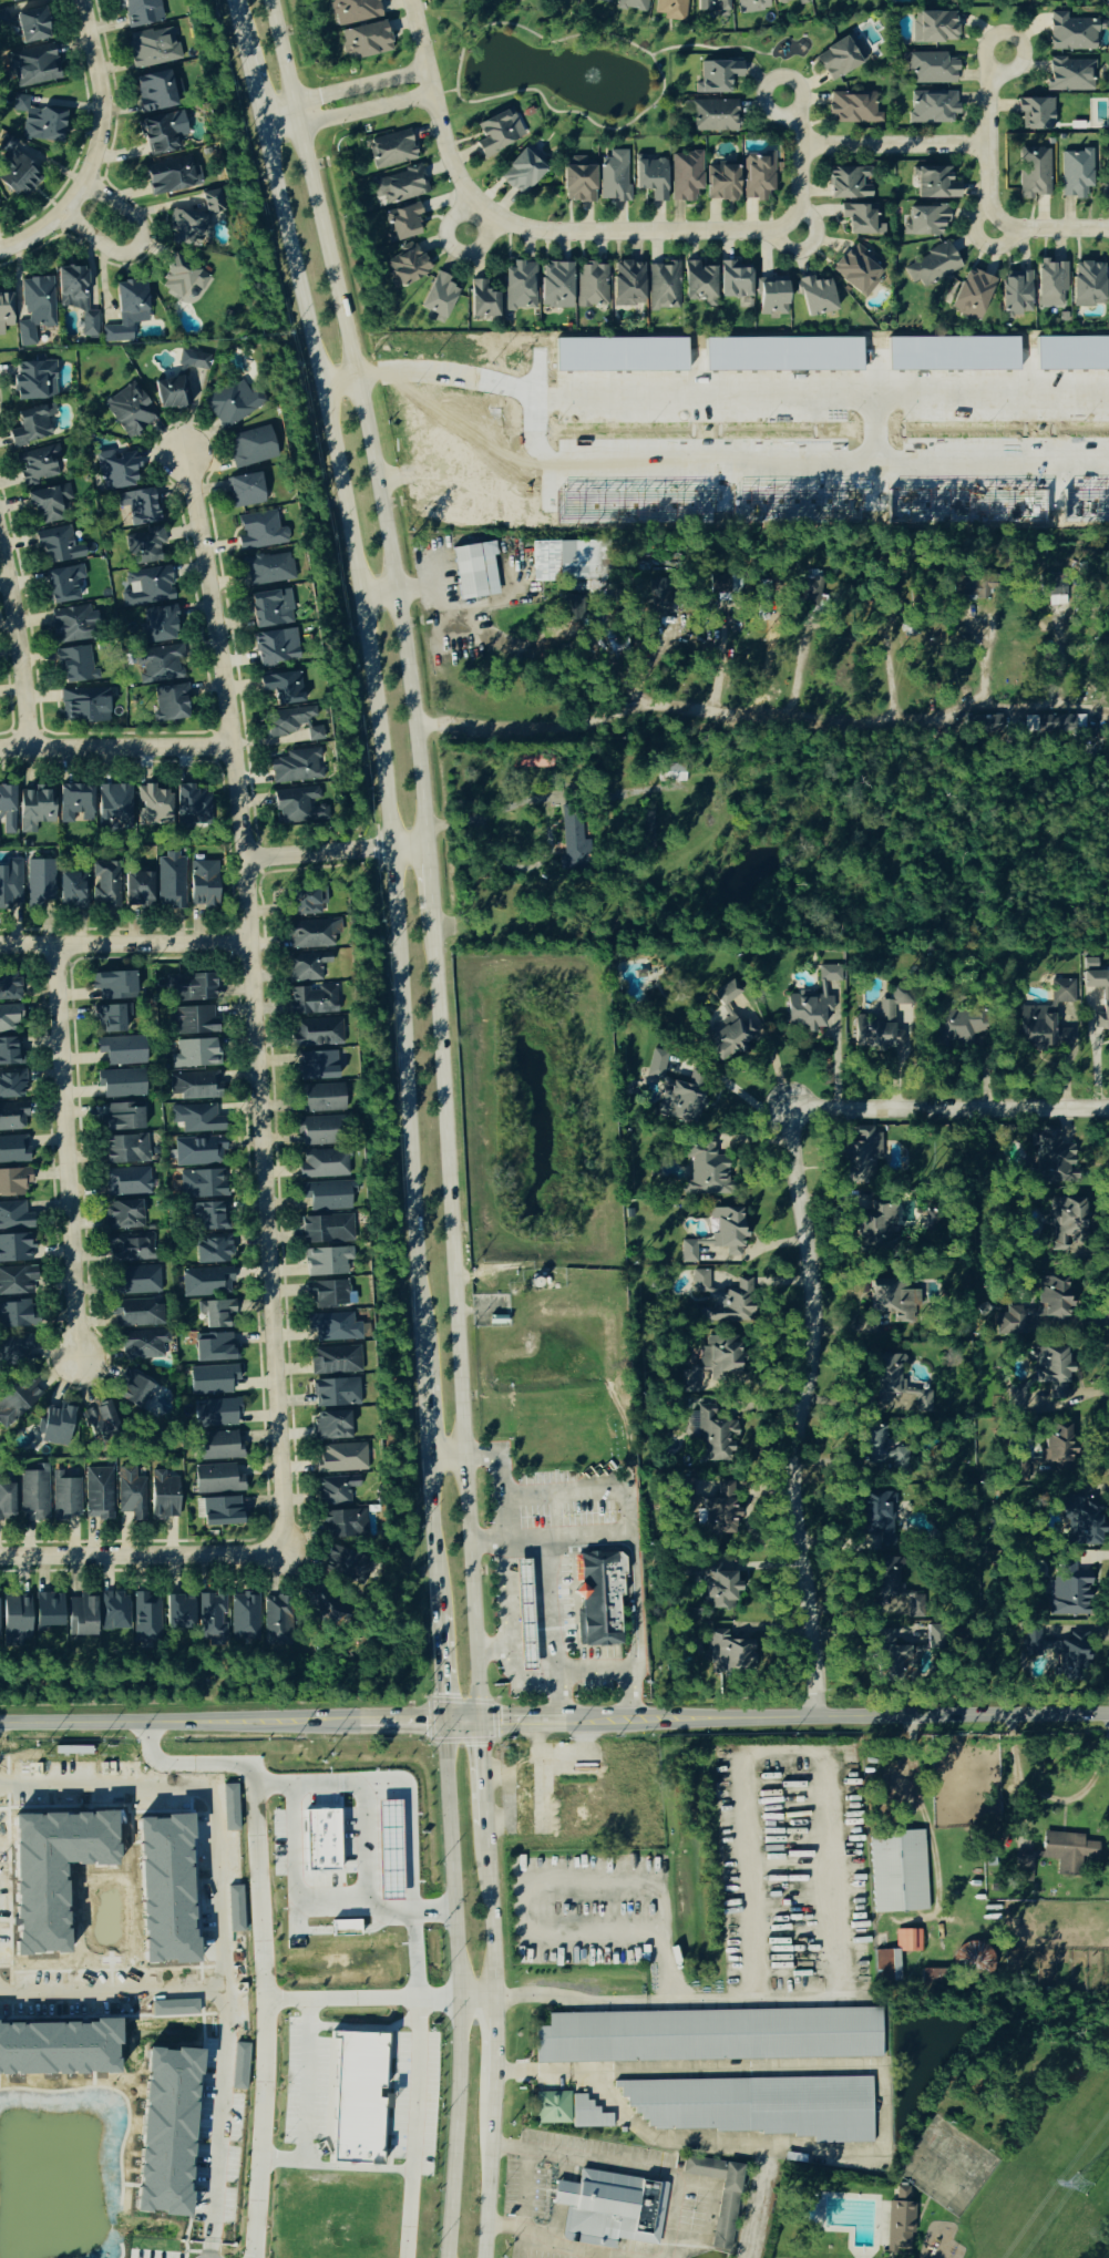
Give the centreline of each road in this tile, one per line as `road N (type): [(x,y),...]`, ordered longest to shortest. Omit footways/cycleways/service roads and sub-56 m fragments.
road 1 (secondary): [(232,0),(362,594),(392,845),(420,1362)]
road 2 (residential): [(186,455),(243,860),(281,1551)]
road 3 (residential): [(1108,1111),(793,1115),(817,1299),(815,1345),(791,1456),(813,1694)]
road 4 (secondary): [(428,843),(398,588),(268,0)]
road 5 (secondary): [(475,1720),(433,912)]
road 6 (secondary): [(442,1720),(455,2003),(442,2257)]
road 7 (tertiary): [(629,1718),(1108,1716)]
road 8 (tertiary): [(0,1723),(475,1720)]
road 9 (residential): [(53,942),(71,1356)]
road 10 (residential): [(481,216),(541,234),(798,234)]
road 11 (residential): [(81,0),(104,113),(97,154),(63,214),(0,248)]
road 12 (residential): [(281,1551),(0,1553)]
road 13 (residential): [(0,943),(247,938)]
road 14 (residential): [(0,749),(230,747)]
road 15 (residential): [(411,0),(448,154),(481,216)]
road 16 (residential): [(0,541),(19,624),(28,749)]
road 17 (residential): [(799,143),(986,144)]
road 18 (residential): [(243,860),(428,843)]
road 19 (secondary): [(479,2257),(489,2076)]
road 20 (residential): [(1003,53),(989,85),(988,229)]
road 21 (secondary): [(492,2002),(482,1824)]
road 22 (residential): [(427,70),(257,107)]
road 23 (residential): [(264,132),(432,95)]
road 24 (residential): [(83,188),(127,218),(135,238),(126,249),(104,249),(63,214)]
road 25 (secondary): [(425,1454),(435,1615)]
road 26 (tertiary): [(475,1720),(629,1718)]
road 27 (residential): [(798,234),(799,143),(782,97)]
road 28 (residential): [(988,229),(1108,229)]

